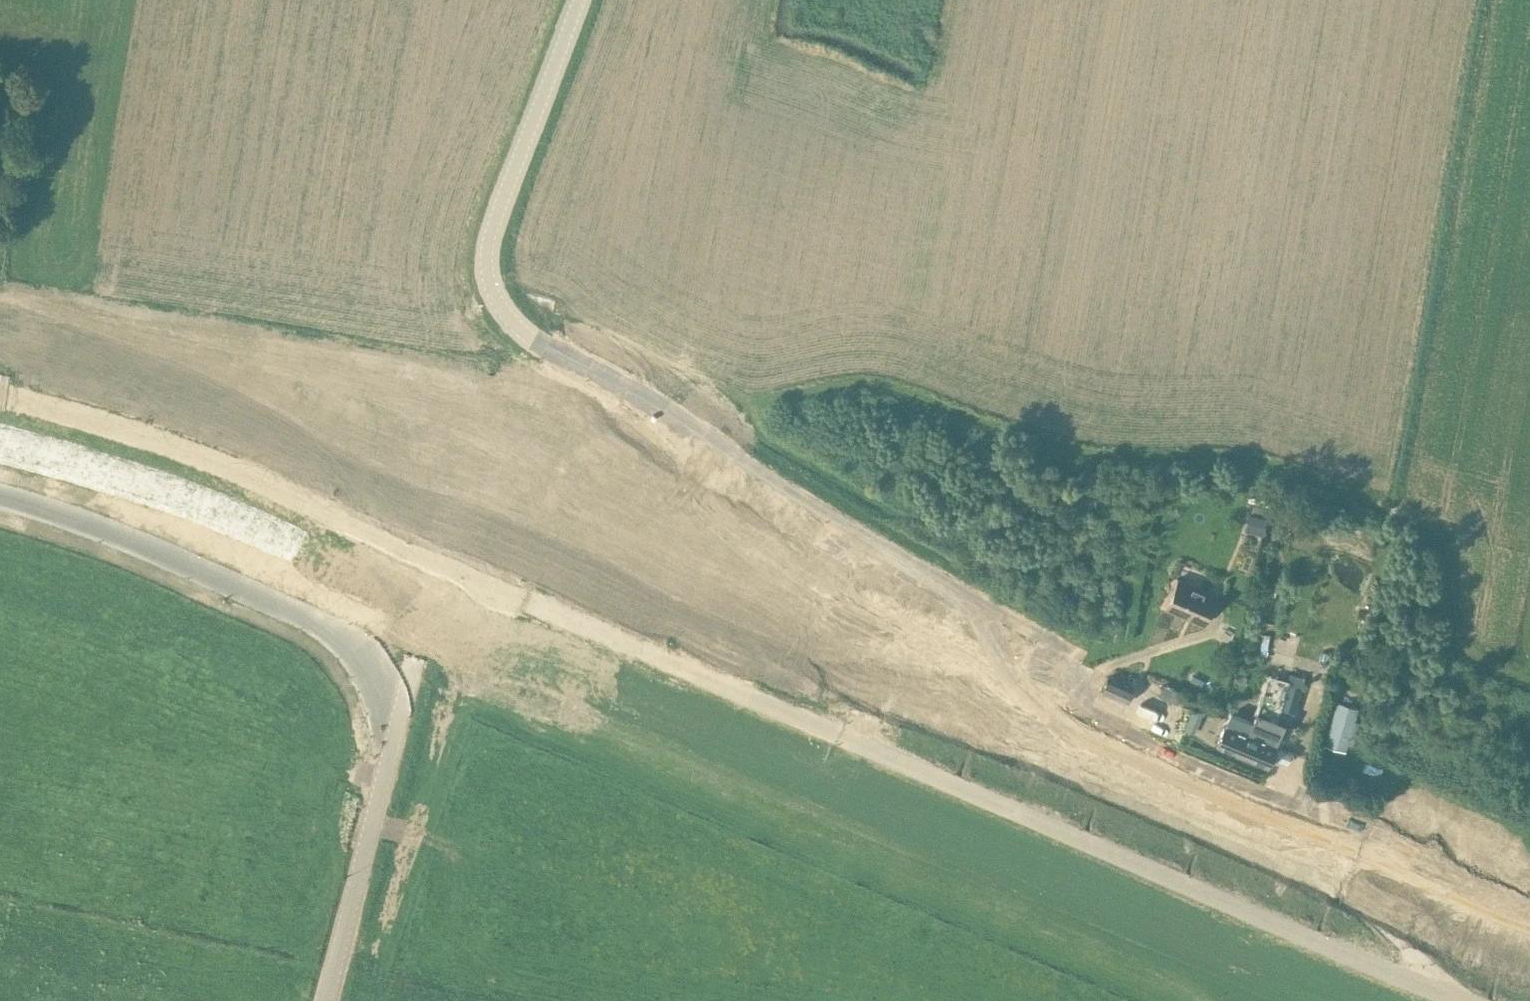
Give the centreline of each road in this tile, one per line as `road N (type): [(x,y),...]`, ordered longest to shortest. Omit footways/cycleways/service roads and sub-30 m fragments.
road 1 (unclassified): [(438,555),(1493,1000)]
road 2 (tertiary): [(323,1000),(392,754),(383,690),(371,664),(327,625),(110,529),(0,493)]
road 3 (track): [(579,0),(489,240),(490,277),(520,324),(632,390),(683,435)]
road 4 (unclassified): [(438,555),(148,436),(0,394)]

